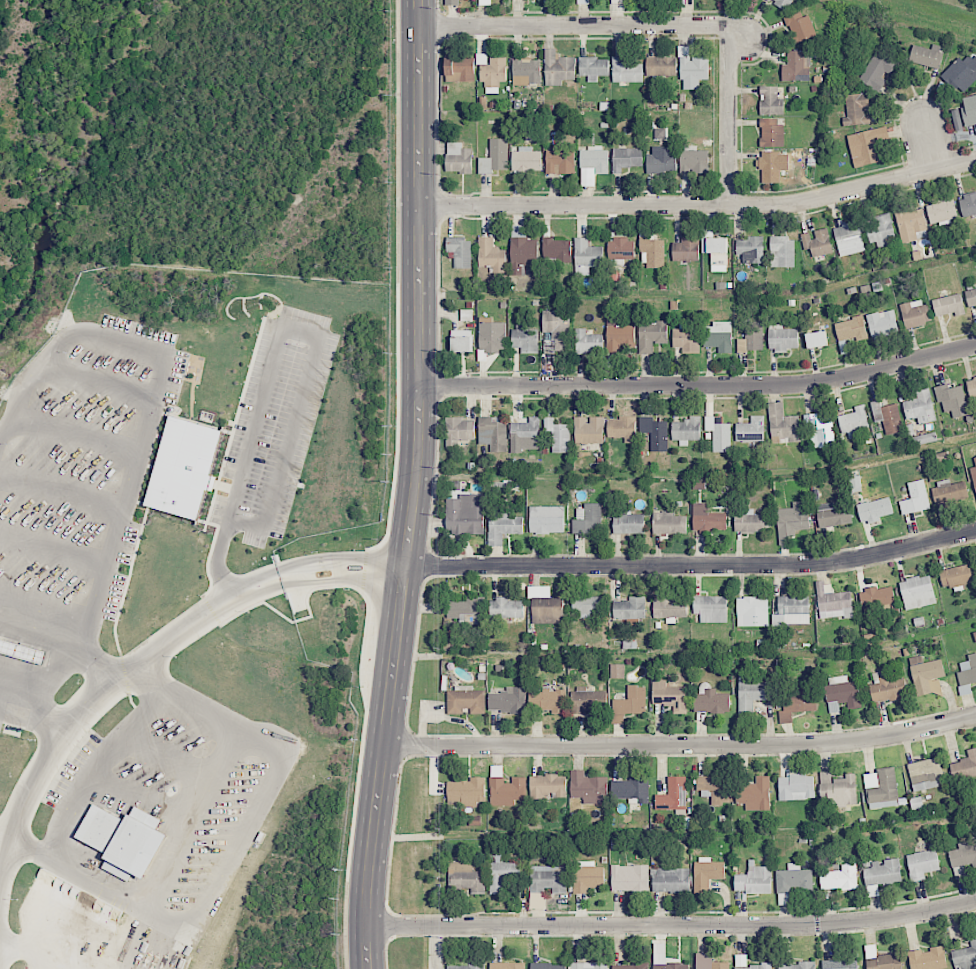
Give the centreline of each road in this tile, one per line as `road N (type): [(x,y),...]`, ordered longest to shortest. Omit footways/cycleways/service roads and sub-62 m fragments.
road 1 (secondary): [(416,0),(415,392),(363,926),(366,968)]
road 2 (residential): [(975,903),(828,925),(363,926)]
road 3 (residential): [(975,714),(844,744),(384,745)]
road 4 (residential): [(975,531),(791,566),(404,566)]
road 5 (residential): [(975,160),(780,205),(415,212)]
road 6 (residential): [(975,345),(788,386),(415,392)]
road 7 (residential): [(730,26),(416,32)]
road 8 (residential): [(730,207),(730,26)]

